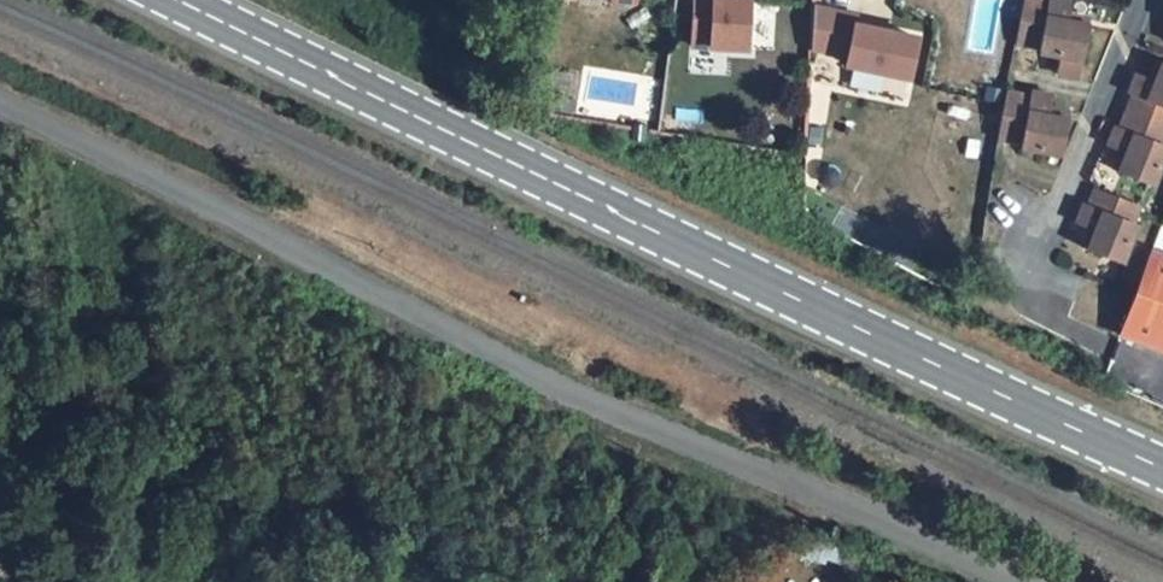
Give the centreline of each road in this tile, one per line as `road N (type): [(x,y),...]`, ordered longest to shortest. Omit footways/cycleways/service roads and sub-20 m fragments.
road 1 (residential): [(1019,581),(602,408),(231,214),(0,110)]
road 2 (primary): [(184,0),(602,204),(1162,461)]

